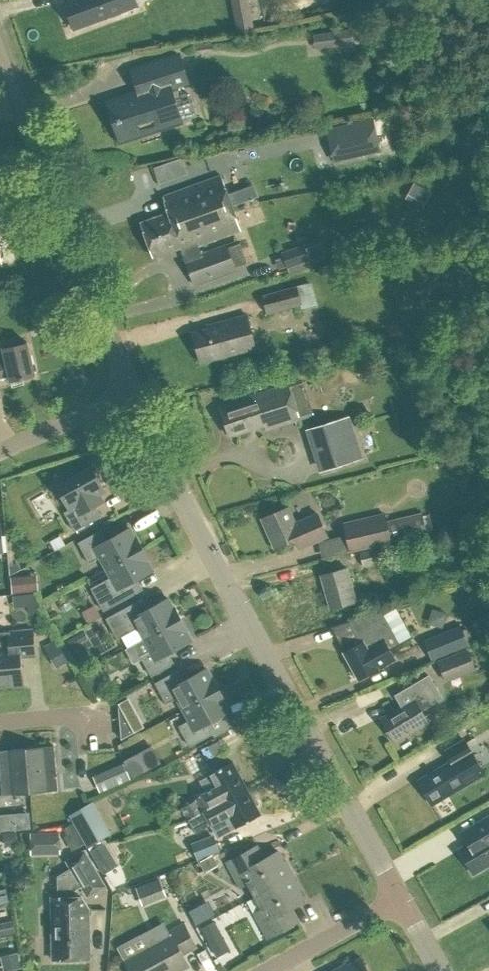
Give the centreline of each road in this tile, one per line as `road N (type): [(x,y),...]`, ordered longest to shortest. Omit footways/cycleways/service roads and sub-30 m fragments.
road 1 (tertiary): [(400,897),(129,391)]
road 2 (tertiary): [(129,391),(0,46)]
road 3 (residential): [(265,970),(400,897)]
road 4 (residential): [(129,391),(0,450)]

